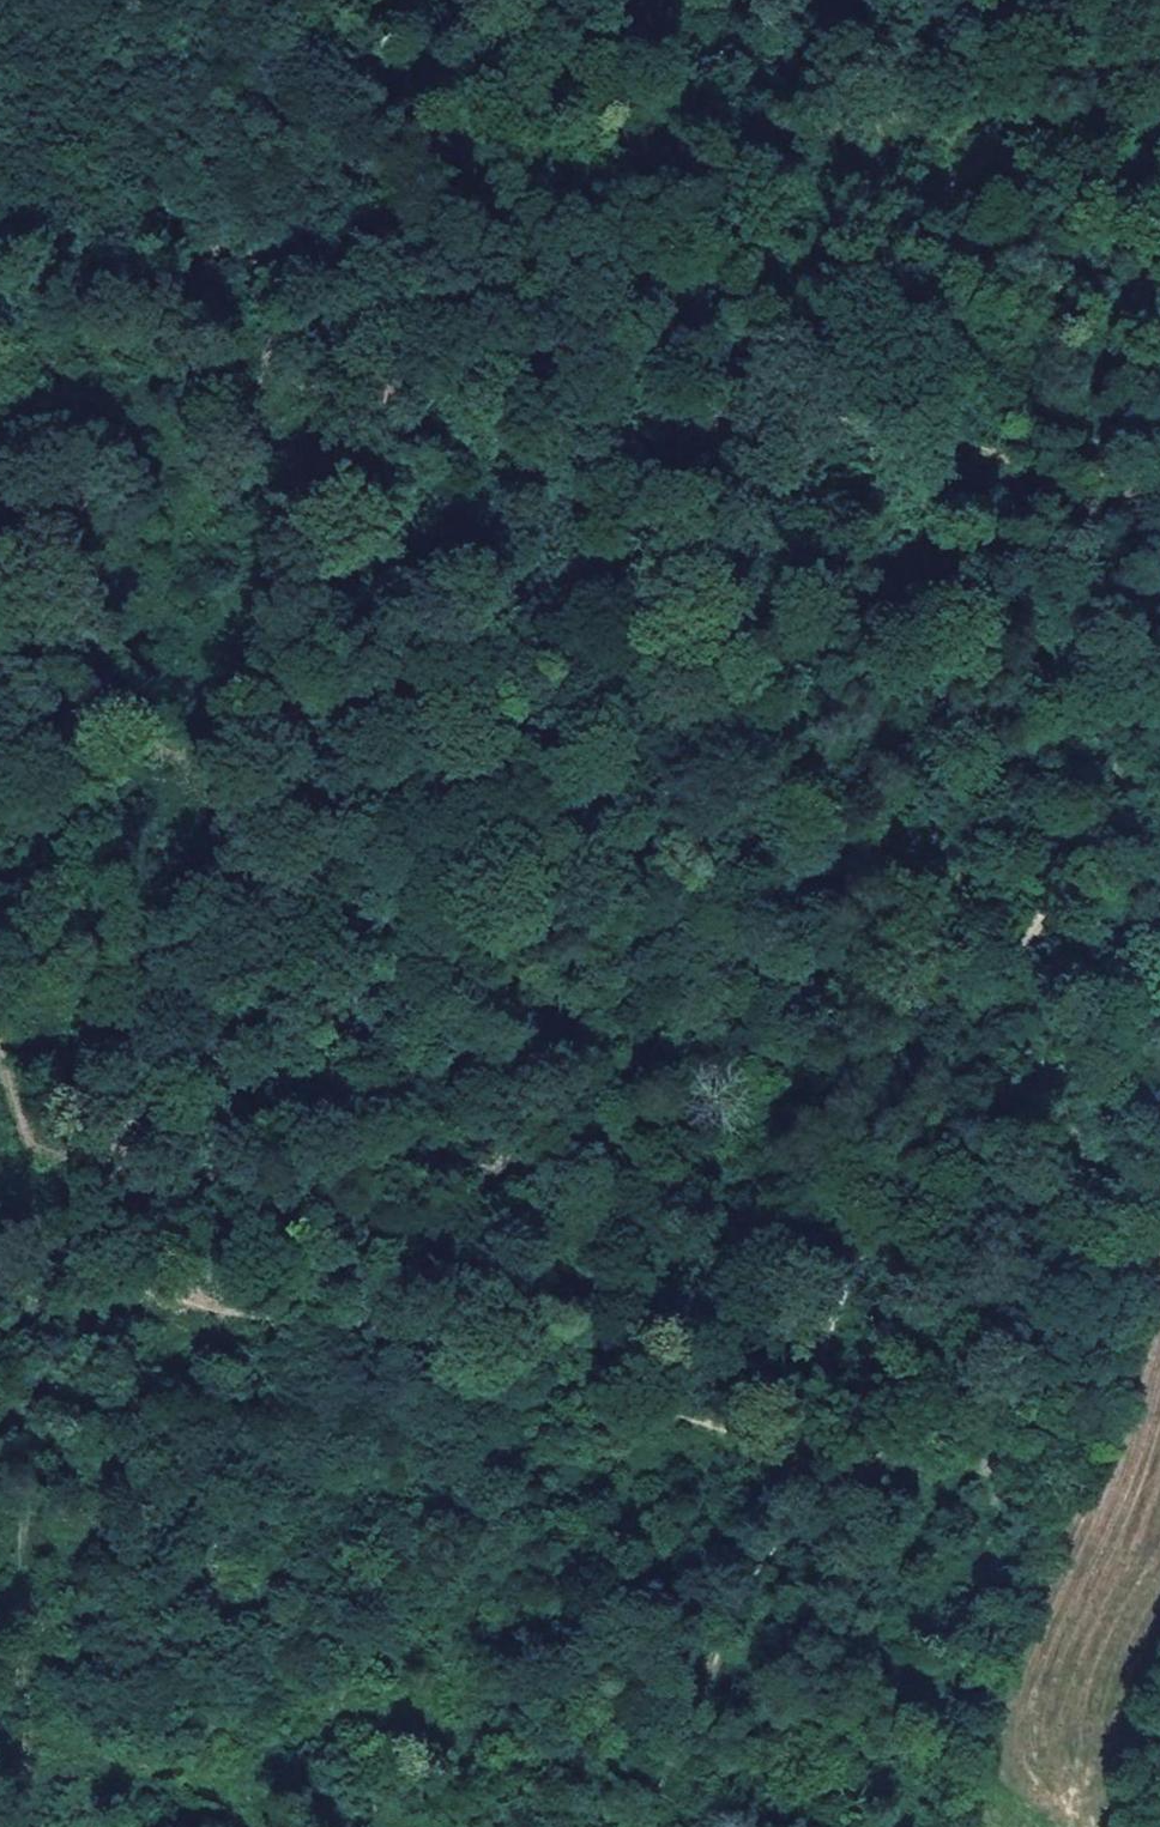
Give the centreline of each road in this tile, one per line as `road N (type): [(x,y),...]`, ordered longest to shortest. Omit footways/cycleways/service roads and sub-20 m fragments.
road 1 (track): [(1159,627),(1137,721),(994,944),(802,1467),(749,1563),(641,1826)]
road 2 (track): [(0,1092),(45,1290),(23,1826)]

